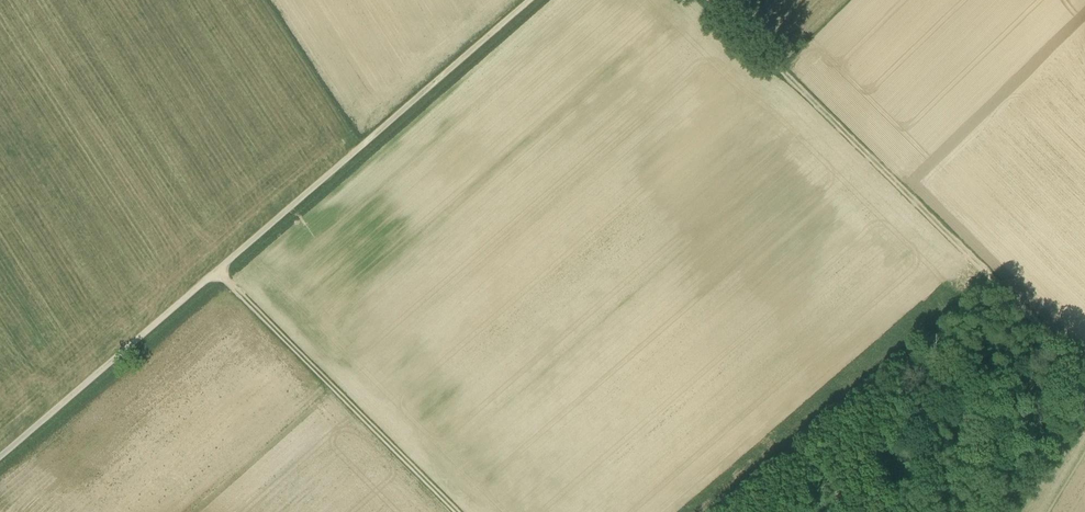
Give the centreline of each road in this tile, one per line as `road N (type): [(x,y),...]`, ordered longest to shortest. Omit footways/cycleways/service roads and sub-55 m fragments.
road 1 (track): [(0,456),(530,0)]
road 2 (track): [(711,0),(1084,371)]
road 3 (track): [(457,511),(216,270)]

